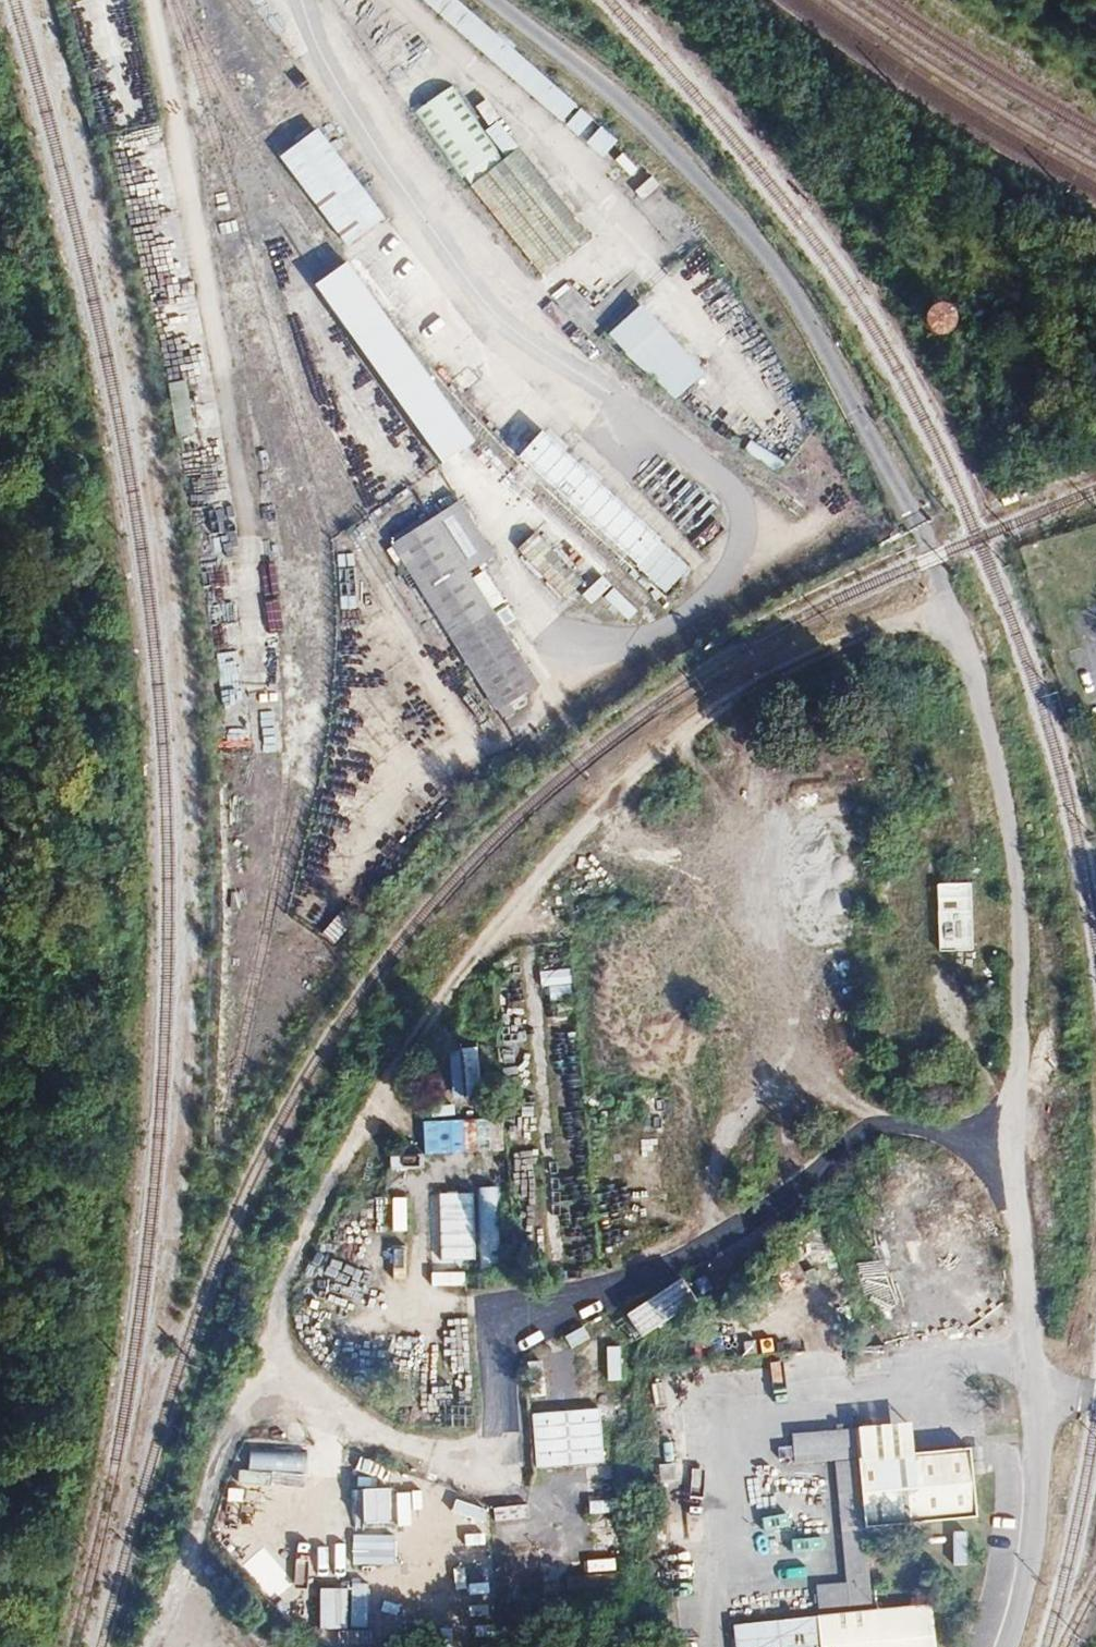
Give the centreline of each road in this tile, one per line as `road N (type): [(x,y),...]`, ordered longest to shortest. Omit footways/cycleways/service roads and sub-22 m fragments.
road 1 (track): [(151,1646),(277,1315),(281,1371),(325,1420),(383,1449),(490,1459),(489,1307),(650,1296),(836,1147),(883,1128),(979,1151),(998,1174),(1017,1225)]
road 2 (track): [(277,1315),(335,1188),(457,976),(607,792),(702,721),(809,658),(947,615)]

